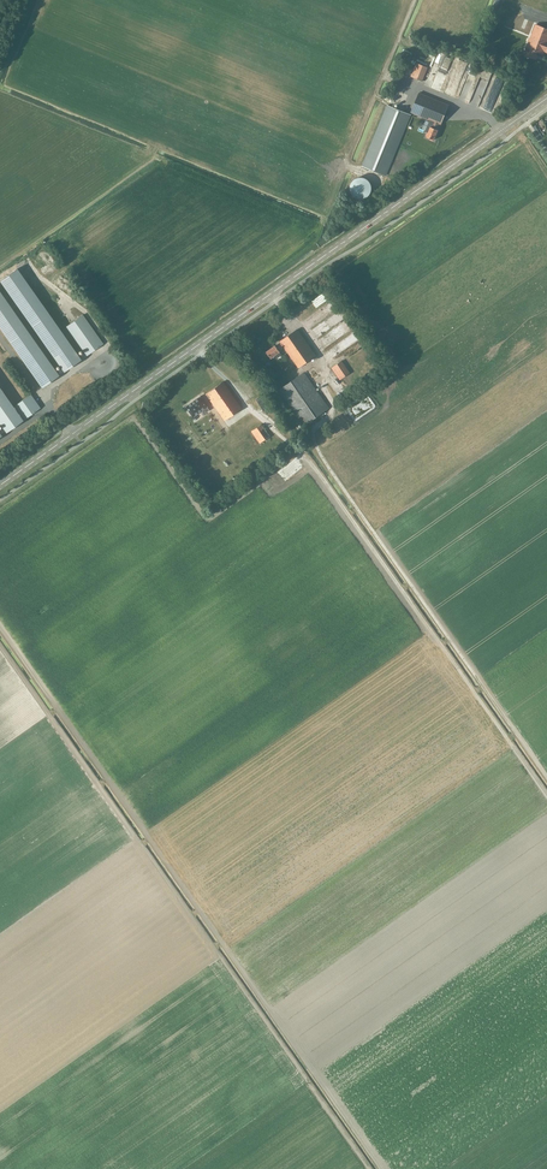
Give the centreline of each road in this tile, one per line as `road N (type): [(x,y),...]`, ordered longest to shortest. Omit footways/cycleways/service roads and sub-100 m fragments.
road 1 (secondary): [(0,485),(546,98)]

